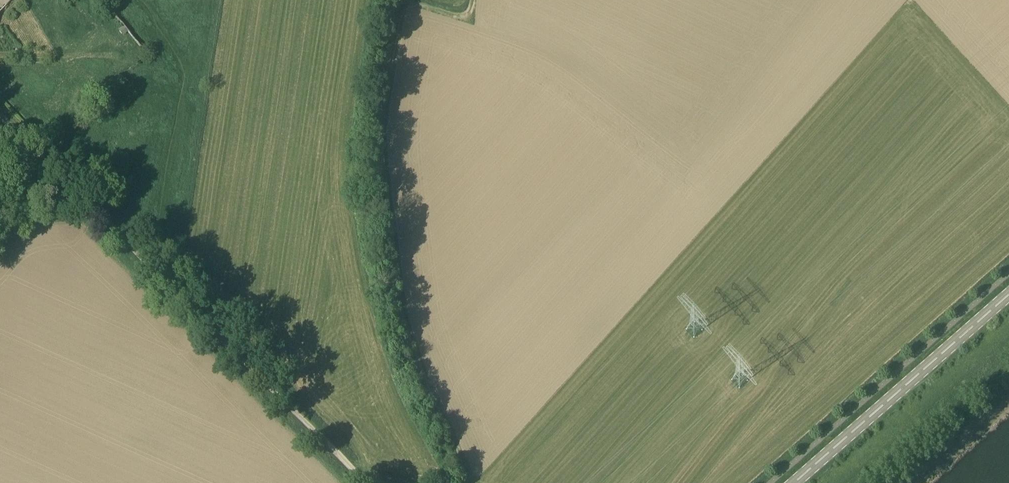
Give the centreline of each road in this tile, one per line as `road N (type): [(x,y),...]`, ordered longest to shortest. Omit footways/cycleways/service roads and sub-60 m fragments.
road 1 (track): [(471,0),(461,16),(410,0),(400,13),(383,92),(381,170),(414,354),(467,482)]
road 2 (track): [(358,476),(0,115)]
road 3 (secondary): [(795,482),(1008,295)]

